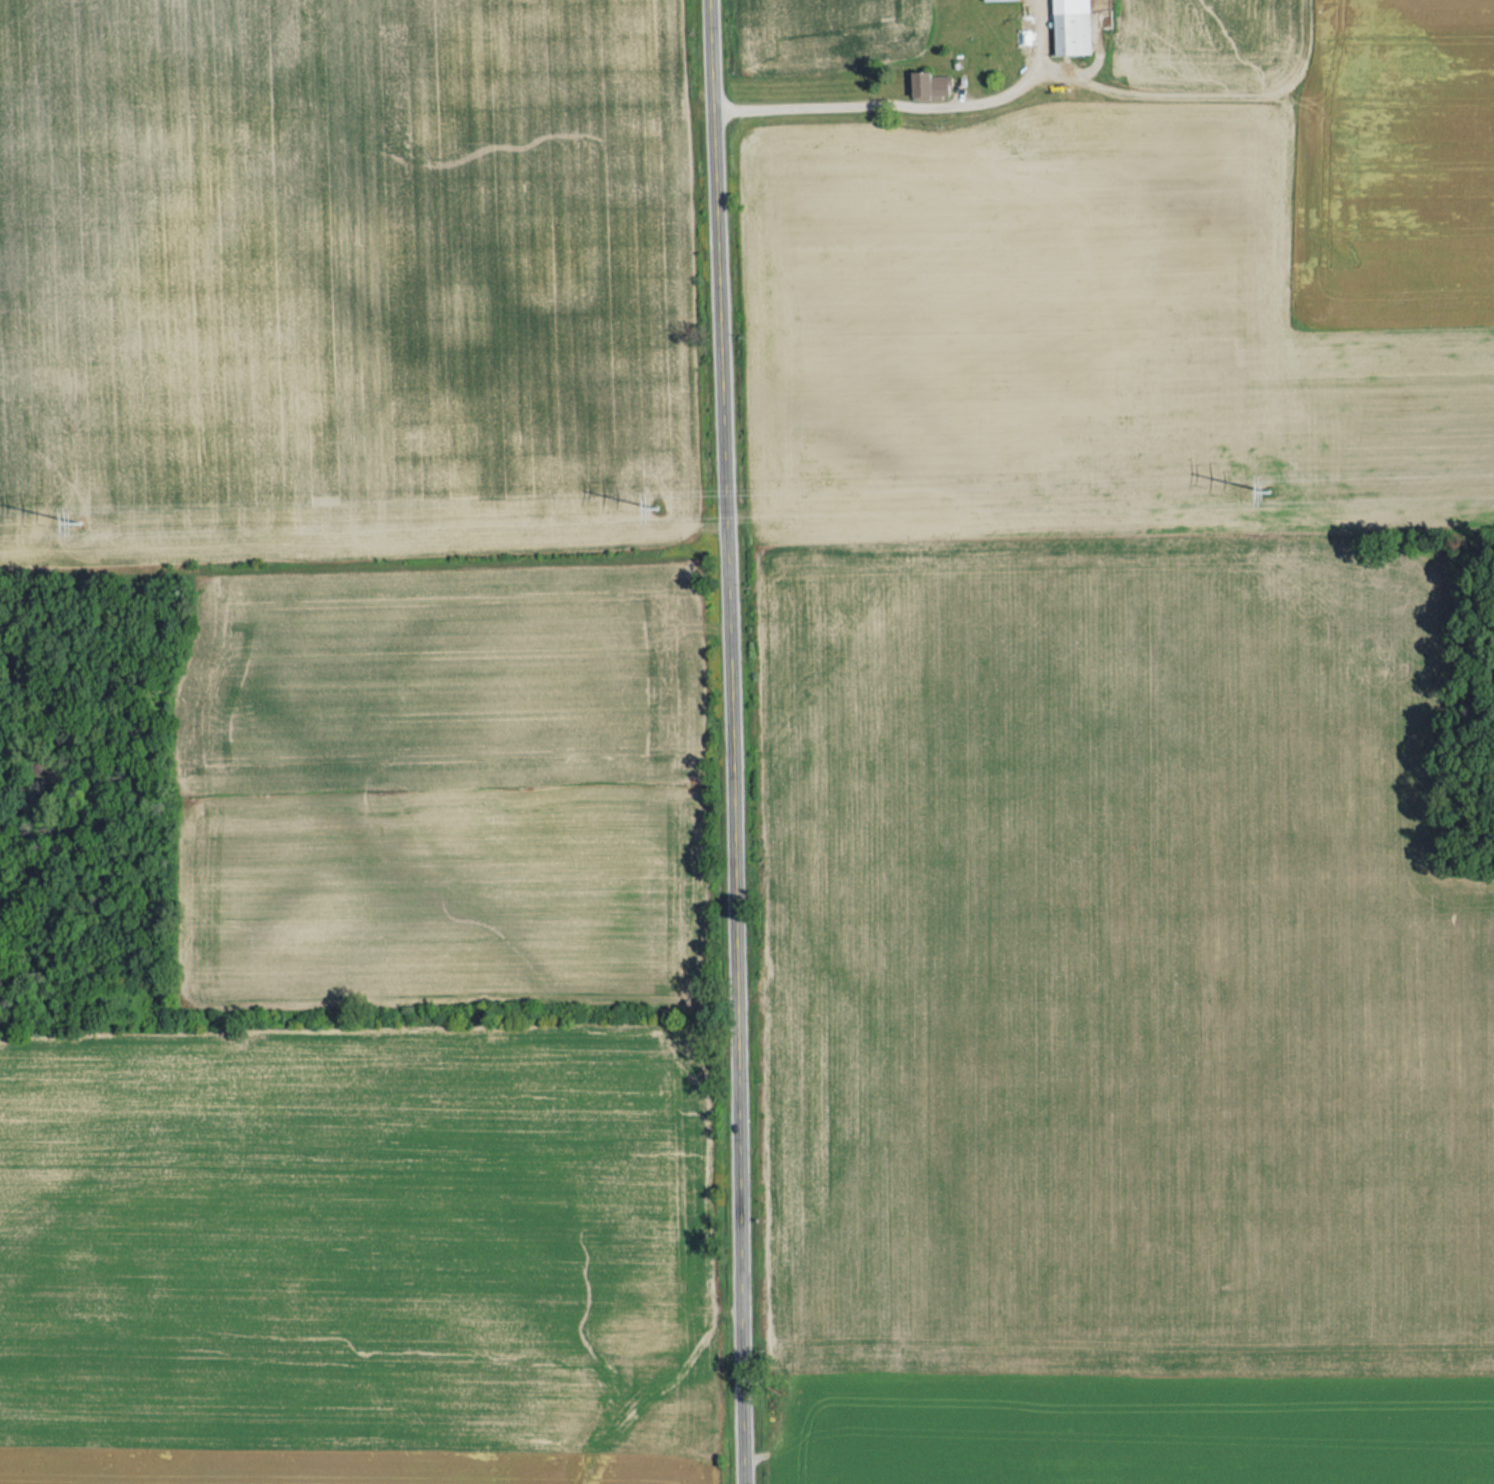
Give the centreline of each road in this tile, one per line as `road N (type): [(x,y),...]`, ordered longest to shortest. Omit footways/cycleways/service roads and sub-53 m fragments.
road 1 (tertiary): [(714,0),(731,495),(745,1483)]

